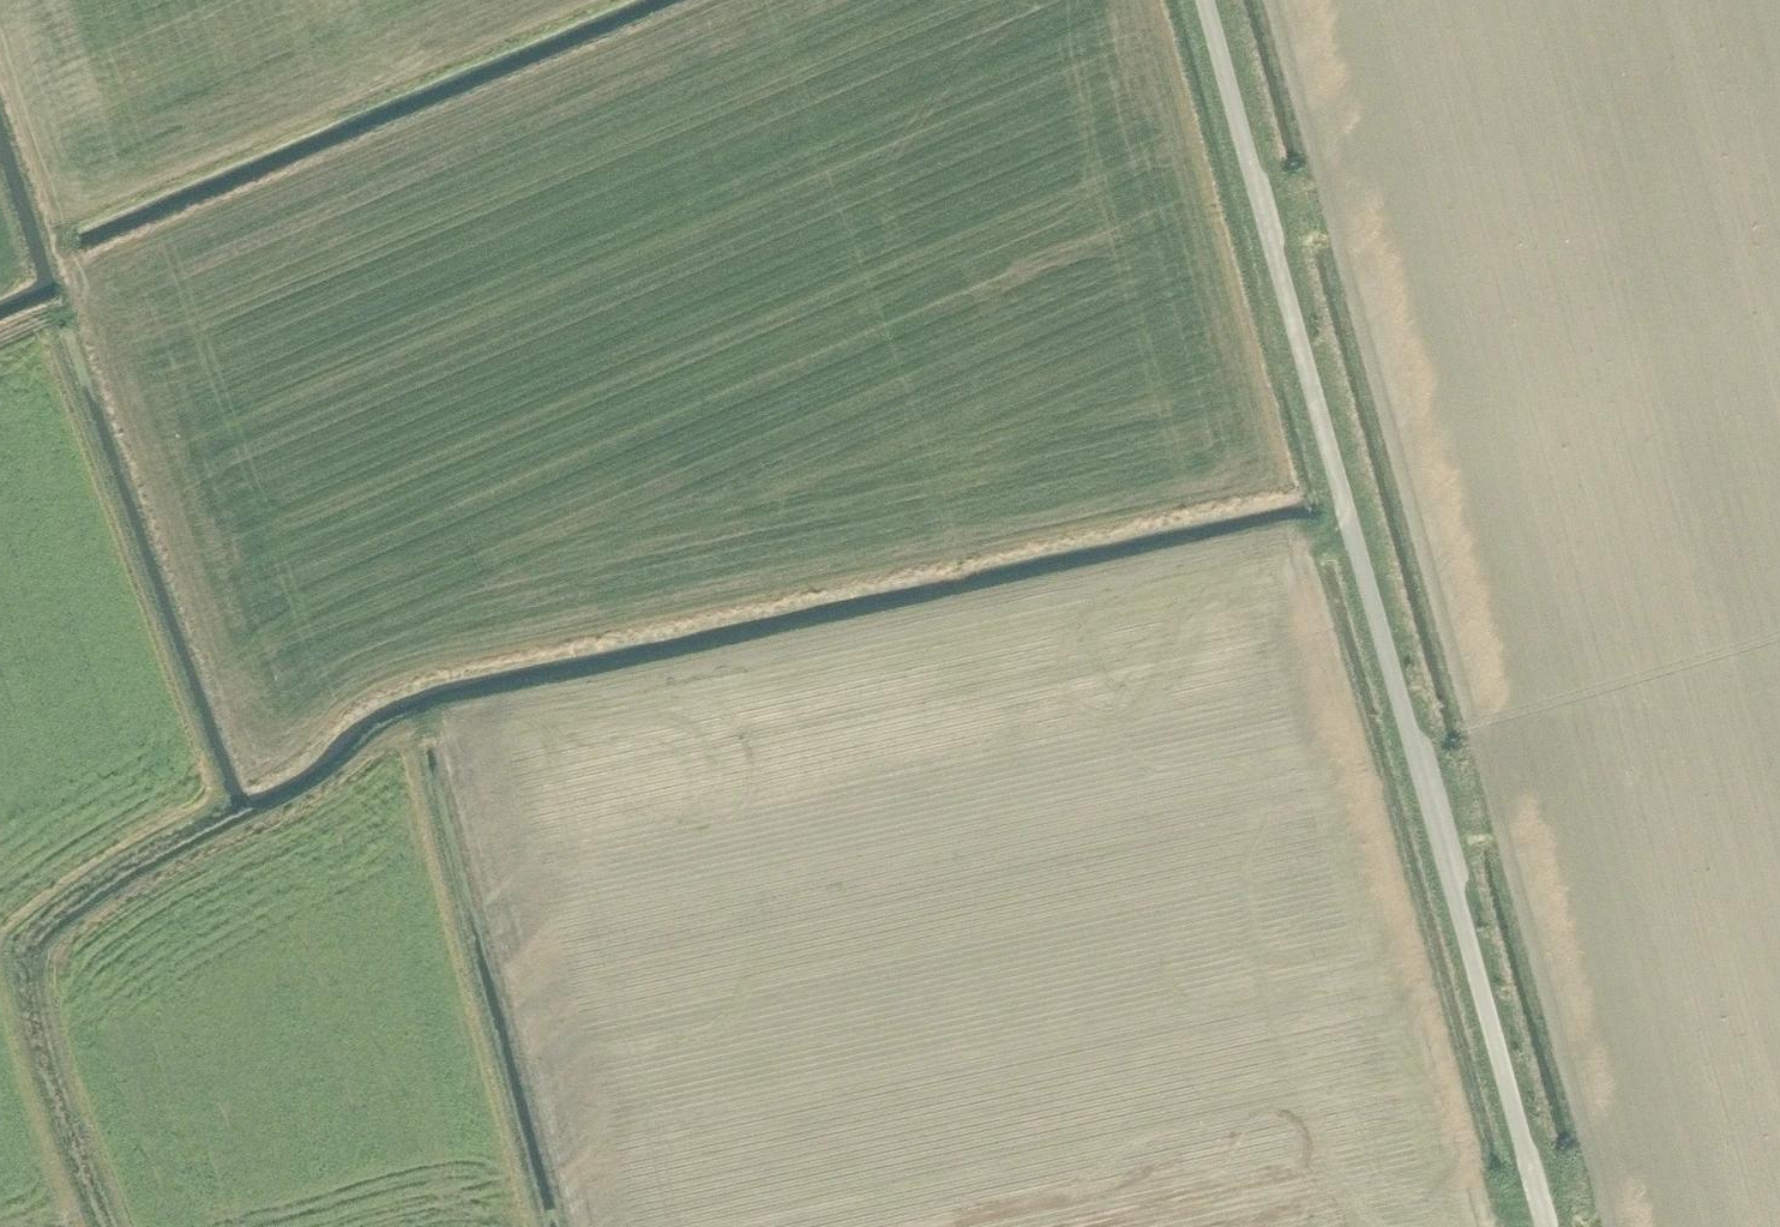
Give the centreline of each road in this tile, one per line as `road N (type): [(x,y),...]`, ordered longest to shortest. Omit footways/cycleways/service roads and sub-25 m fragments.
road 1 (unclassified): [(1560,1226),(1216,0)]

